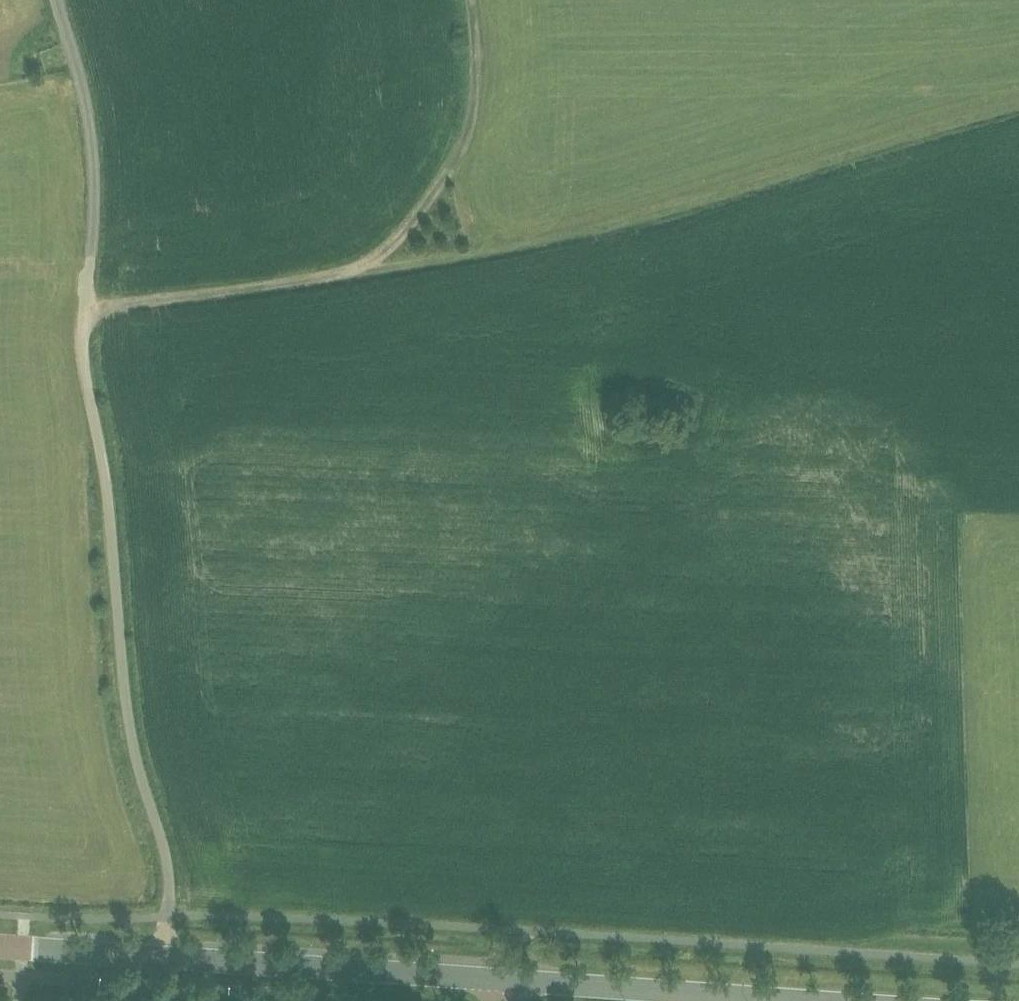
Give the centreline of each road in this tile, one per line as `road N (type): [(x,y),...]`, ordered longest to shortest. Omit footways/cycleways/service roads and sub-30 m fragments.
road 1 (unclassified): [(88,308),(130,709),(171,869),(164,957)]
road 2 (tertiary): [(503,980),(164,957)]
road 3 (tertiary): [(503,980),(821,1000)]
road 4 (tertiary): [(164,957),(0,948)]

